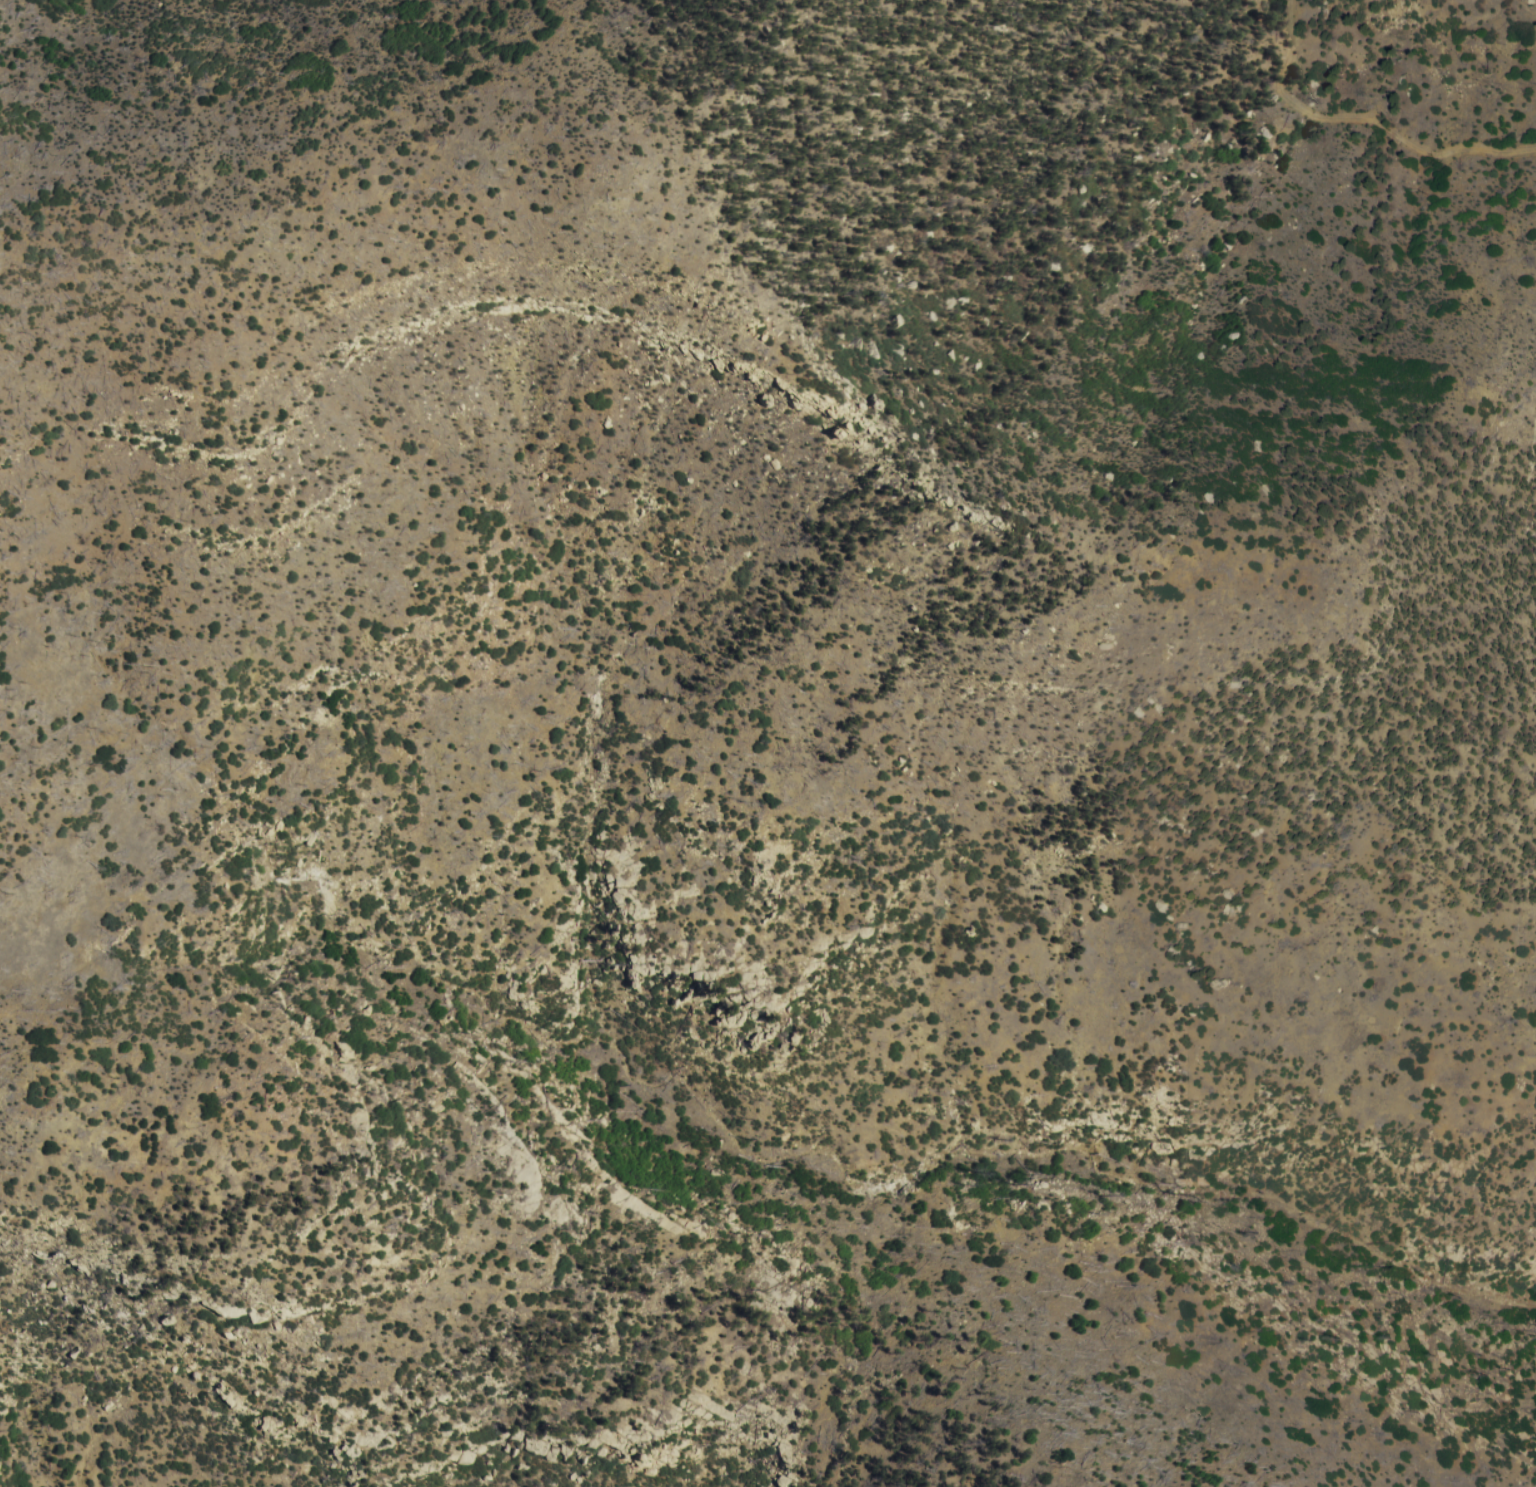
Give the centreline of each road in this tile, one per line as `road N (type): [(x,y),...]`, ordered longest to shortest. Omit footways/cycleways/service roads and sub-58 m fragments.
road 1 (track): [(1535,148),(1431,155),(1369,118),(1310,113),(1280,83),(1287,0)]

